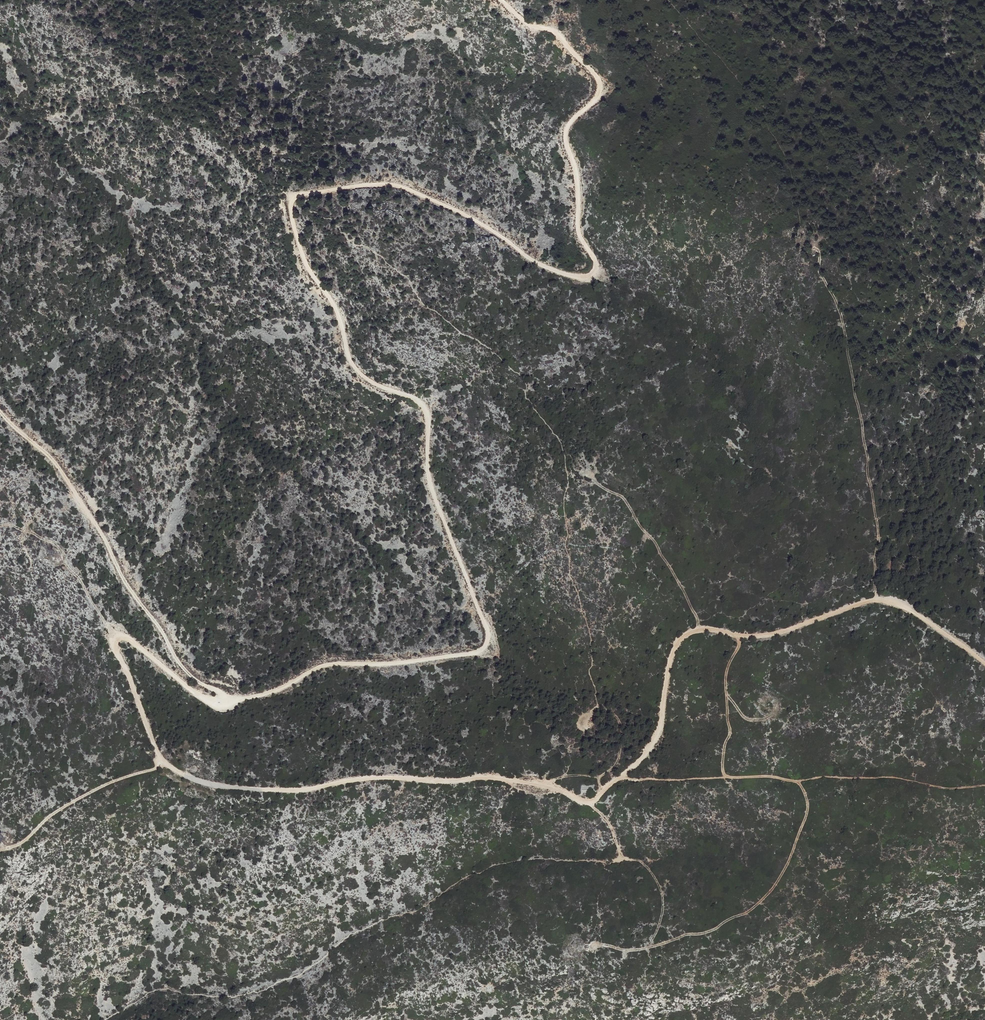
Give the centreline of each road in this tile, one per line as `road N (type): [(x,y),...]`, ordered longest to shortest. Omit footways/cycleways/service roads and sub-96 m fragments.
road 1 (track): [(984,664),(894,599),(767,635),(692,632),(669,665),(654,744),(590,802),(542,782),(489,779),(381,778),(299,791),(218,786),(163,763),(115,635),(196,693),(226,704),(331,664),(430,659),(488,644),(431,485),(426,407),(371,383),(350,361),(341,321),(306,265),(291,208),(302,193),(397,185),(476,220),(554,271),(596,273),(578,232),(566,135),(595,99),(597,77),(562,39),(501,0)]
road 2 (track): [(226,704),(173,656),(54,460),(0,411)]
road 3 (track): [(877,599),(878,529),(862,423),(819,250)]
road 4 (track): [(593,947),(647,948),(713,930),(756,906),(778,880),(804,820),(798,781)]
road 5 (track): [(701,630),(630,508),(583,473)]
road 6 (track): [(0,851),(80,797),(163,763)]
road 7 (track): [(546,784),(598,776),(618,762),(617,717),(599,706),(588,715)]
road 8 (track): [(725,777),(727,669),(740,636)]

